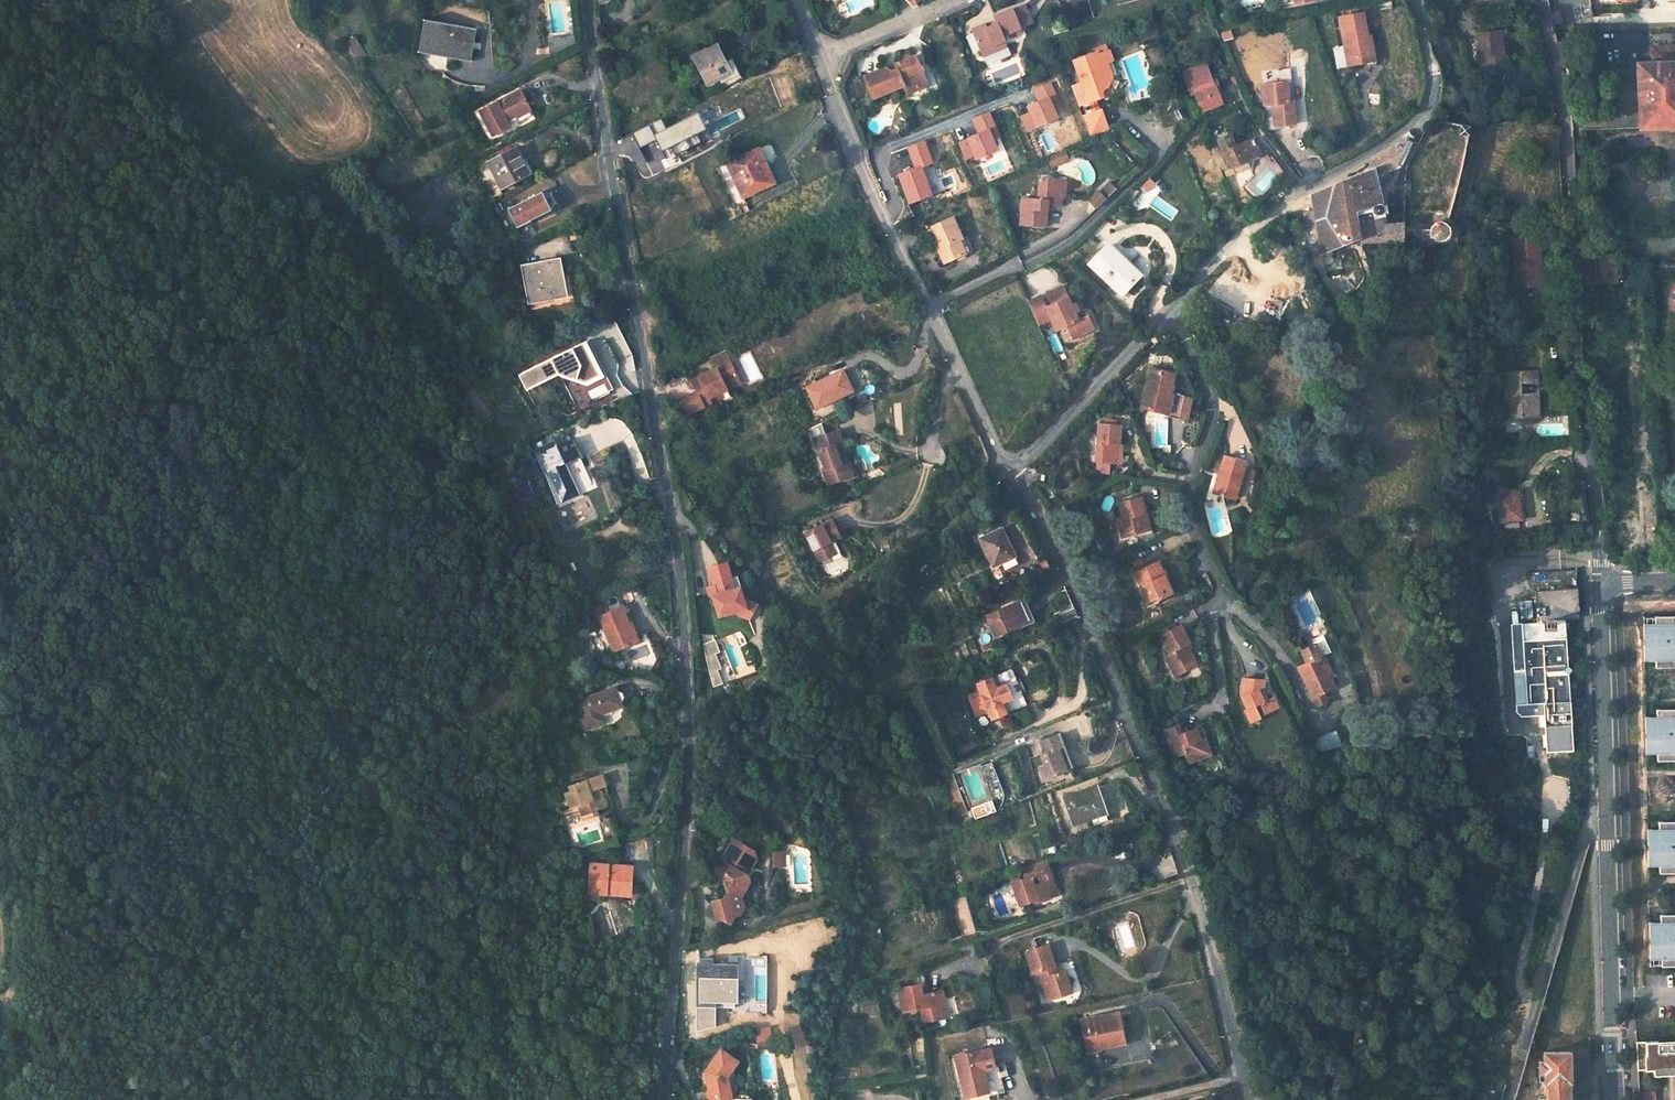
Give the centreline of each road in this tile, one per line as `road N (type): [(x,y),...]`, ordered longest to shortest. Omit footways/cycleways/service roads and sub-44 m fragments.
road 1 (residential): [(587,0),(671,515),(685,651),(685,814),(666,1099)]
road 2 (track): [(543,1099),(492,990),(368,777),(298,681),(201,579),(99,503),(0,460)]
road 3 (residential): [(1013,470),(1068,573),(1174,831),(1250,1099)]
road 4 (residential): [(1013,470),(1304,190),(1426,113),(1435,78),(1419,0)]
road 5 (residential): [(1541,0),(1563,115),(1577,368),(1598,500),(1600,589)]
road 6 (residential): [(796,0),(873,196),(1013,470)]
road 7 (residential): [(1506,1099),(1572,864),(1604,789)]
road 8 (residential): [(1604,789),(1616,1099)]
road 9 (track): [(0,732),(13,921),(0,1038)]
road 10 (residential): [(1600,589),(1604,789)]

